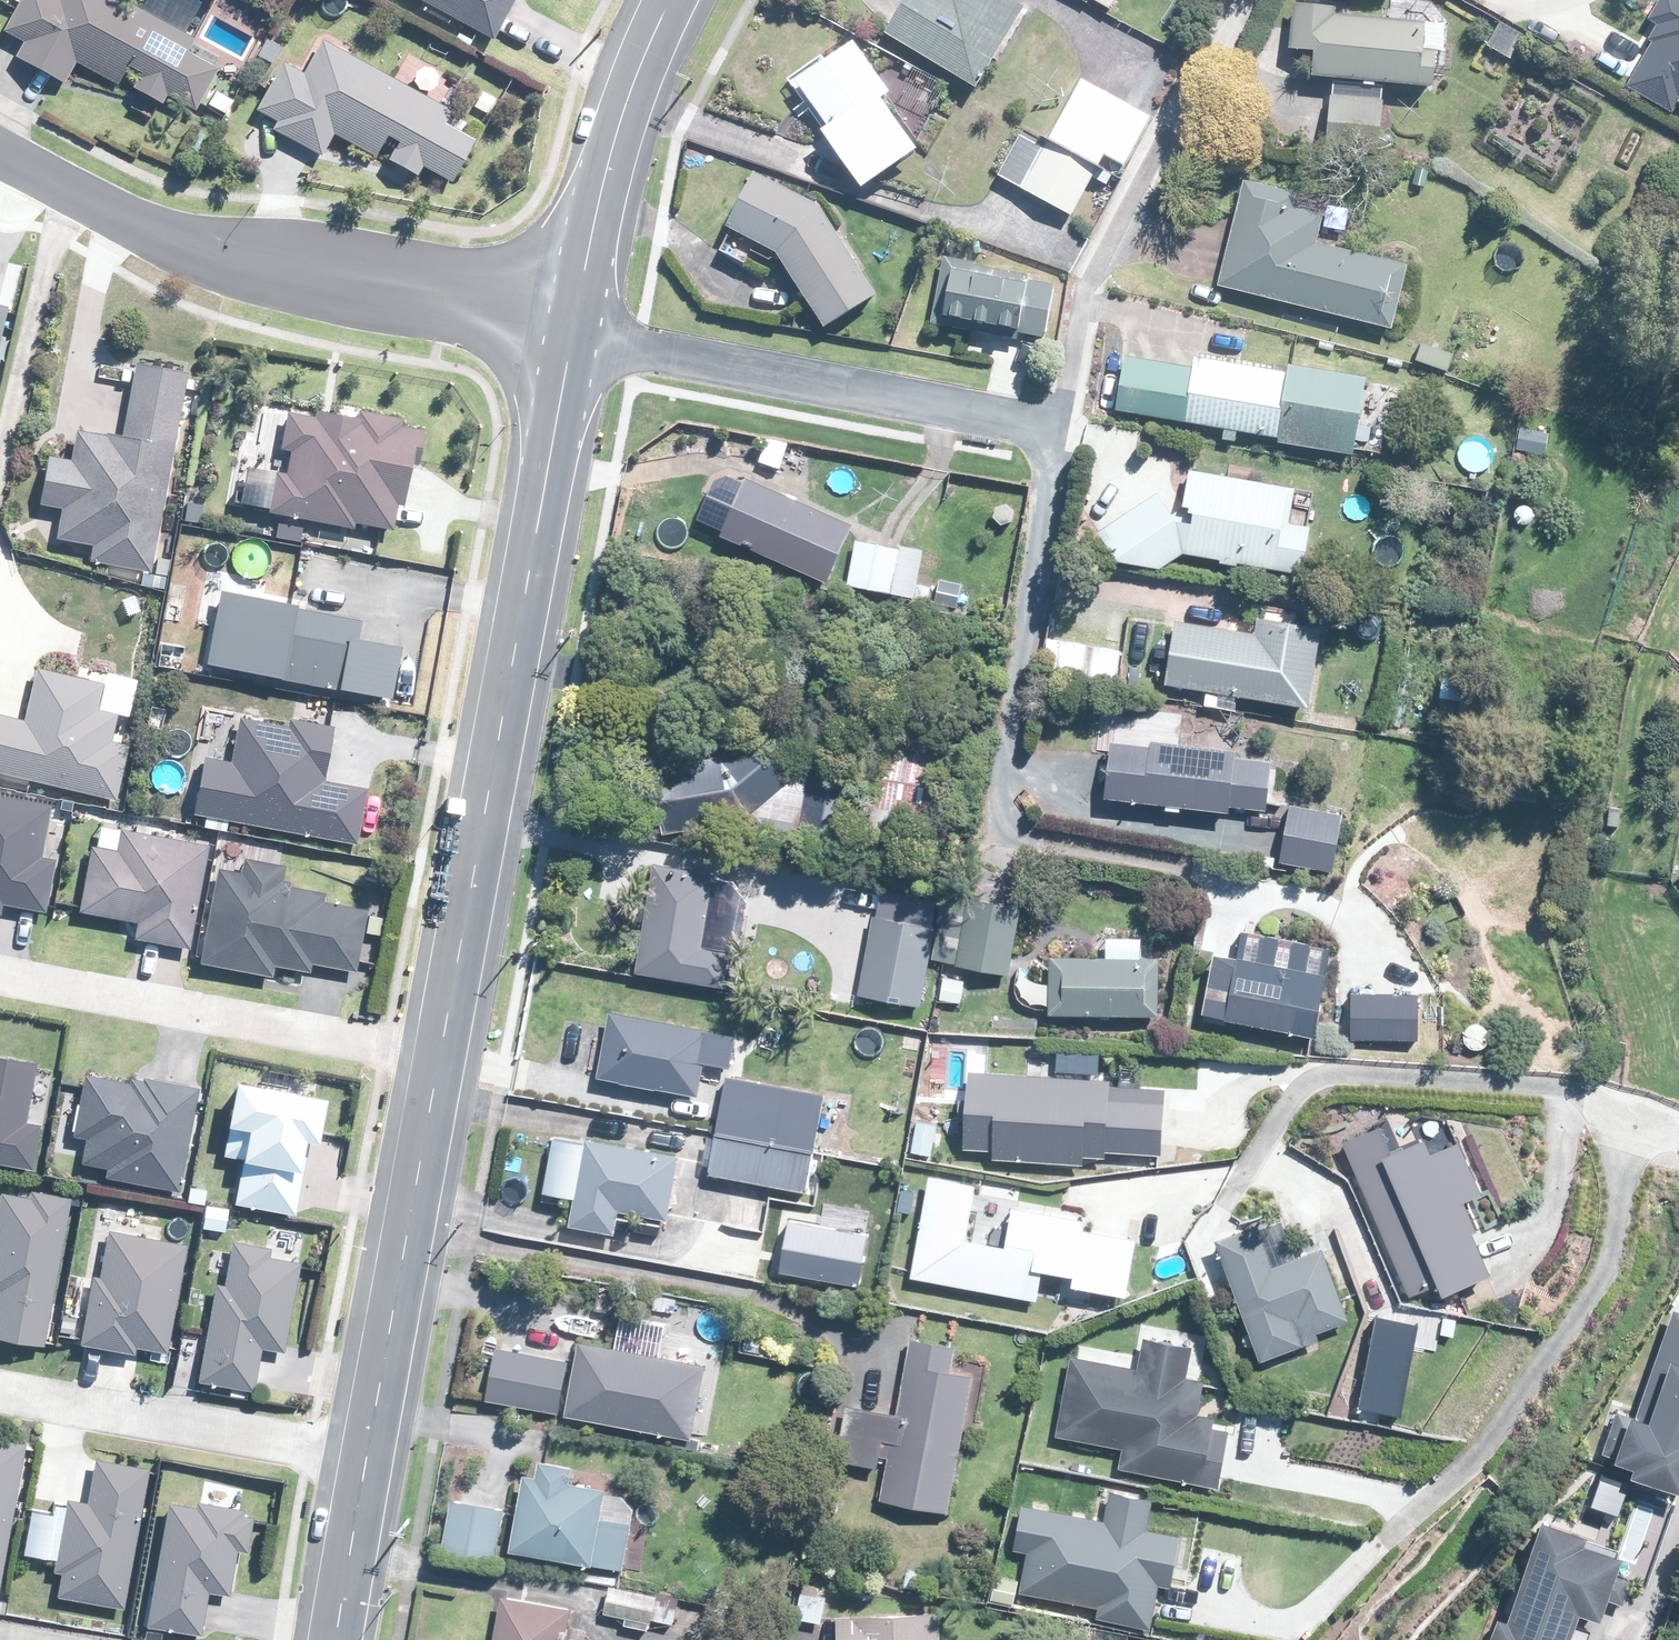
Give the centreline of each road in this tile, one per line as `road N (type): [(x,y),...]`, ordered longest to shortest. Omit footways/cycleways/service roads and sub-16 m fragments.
road 1 (unclassified): [(572,337),(436,1057)]
road 2 (residential): [(572,337),(241,263),(159,236),(0,154)]
road 3 (residential): [(1229,1198),(1293,1094),(1323,1074),(1565,1086),(1678,1123)]
road 4 (residential): [(1059,429),(572,337)]
road 5 (residential): [(436,1057),(0,973)]
road 6 (unclassified): [(436,1057),(368,1465)]
road 7 (residential): [(0,1397),(368,1465)]
road 8 (unclassified): [(673,0),(641,64),(606,174),(572,337)]
road 9 (unclassified): [(368,1465),(339,1639)]

